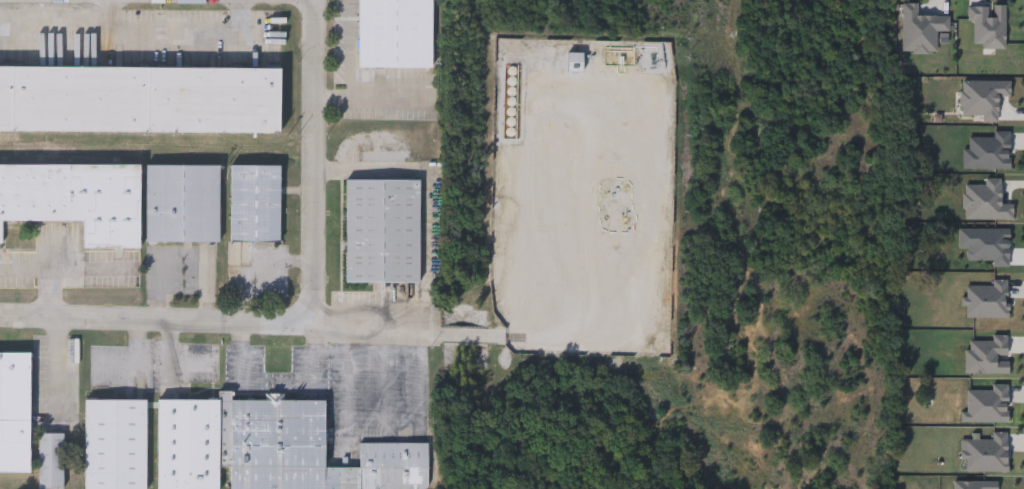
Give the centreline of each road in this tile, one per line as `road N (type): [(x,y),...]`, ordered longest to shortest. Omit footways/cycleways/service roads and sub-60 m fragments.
road 1 (residential): [(307,327),(314,293),(315,0)]
road 2 (residential): [(0,319),(307,327)]

